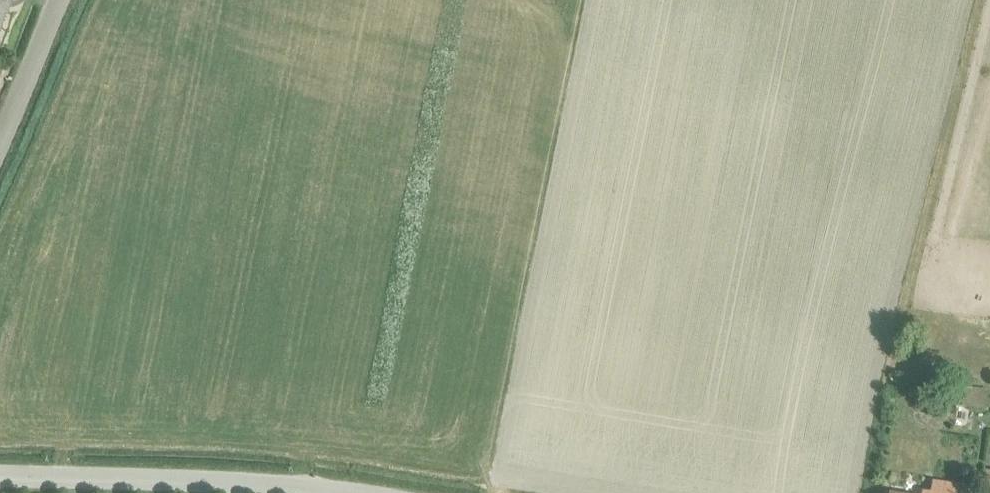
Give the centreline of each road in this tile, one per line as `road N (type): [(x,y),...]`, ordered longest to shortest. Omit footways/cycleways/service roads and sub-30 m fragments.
road 1 (unclassified): [(0,479),(345,492)]
road 2 (residential): [(0,141),(63,0)]

